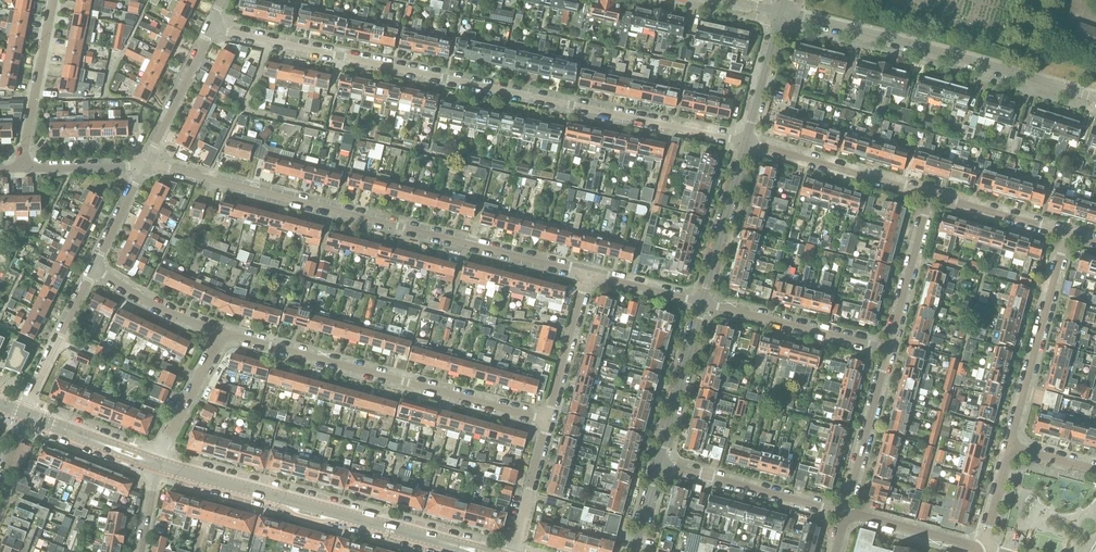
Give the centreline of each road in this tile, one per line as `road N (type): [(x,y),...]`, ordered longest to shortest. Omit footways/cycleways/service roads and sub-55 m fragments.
road 1 (residential): [(749,143),(210,28)]
road 2 (residential): [(587,274),(144,166)]
road 3 (tertiary): [(487,551),(158,463)]
road 4 (residential): [(547,419),(224,332)]
road 5 (residential): [(1095,99),(784,9)]
road 6 (residential): [(1009,446),(1068,232)]
road 7 (residential): [(846,513),(658,463)]
road 8 (residential): [(888,350),(702,302)]
road 9 (residential): [(930,194),(749,143)]
road 10 (residential): [(21,168),(54,0)]
road 11 (residential): [(846,513),(888,350)]
road 12 (residential): [(658,463),(702,302)]
road 13 (residential): [(702,302),(749,143)]
road 14 (residential): [(25,415),(95,269)]
road 15 (residential): [(888,350),(930,194)]
road 16 (residential): [(144,166),(210,28)]
road 17 (residential): [(547,419),(587,274)]
road 18 (residential): [(158,463),(224,332)]
road 19 (residential): [(224,332),(160,308),(95,269)]
road 20 (residential): [(1068,232),(930,194)]
road 21 (tertiary): [(158,463),(25,415)]
road 22 (residential): [(982,547),(846,513)]
road 23 (residential): [(749,143),(784,9)]
road 24 (residential): [(515,551),(547,419)]
road 25 (residential): [(144,166),(21,168)]

